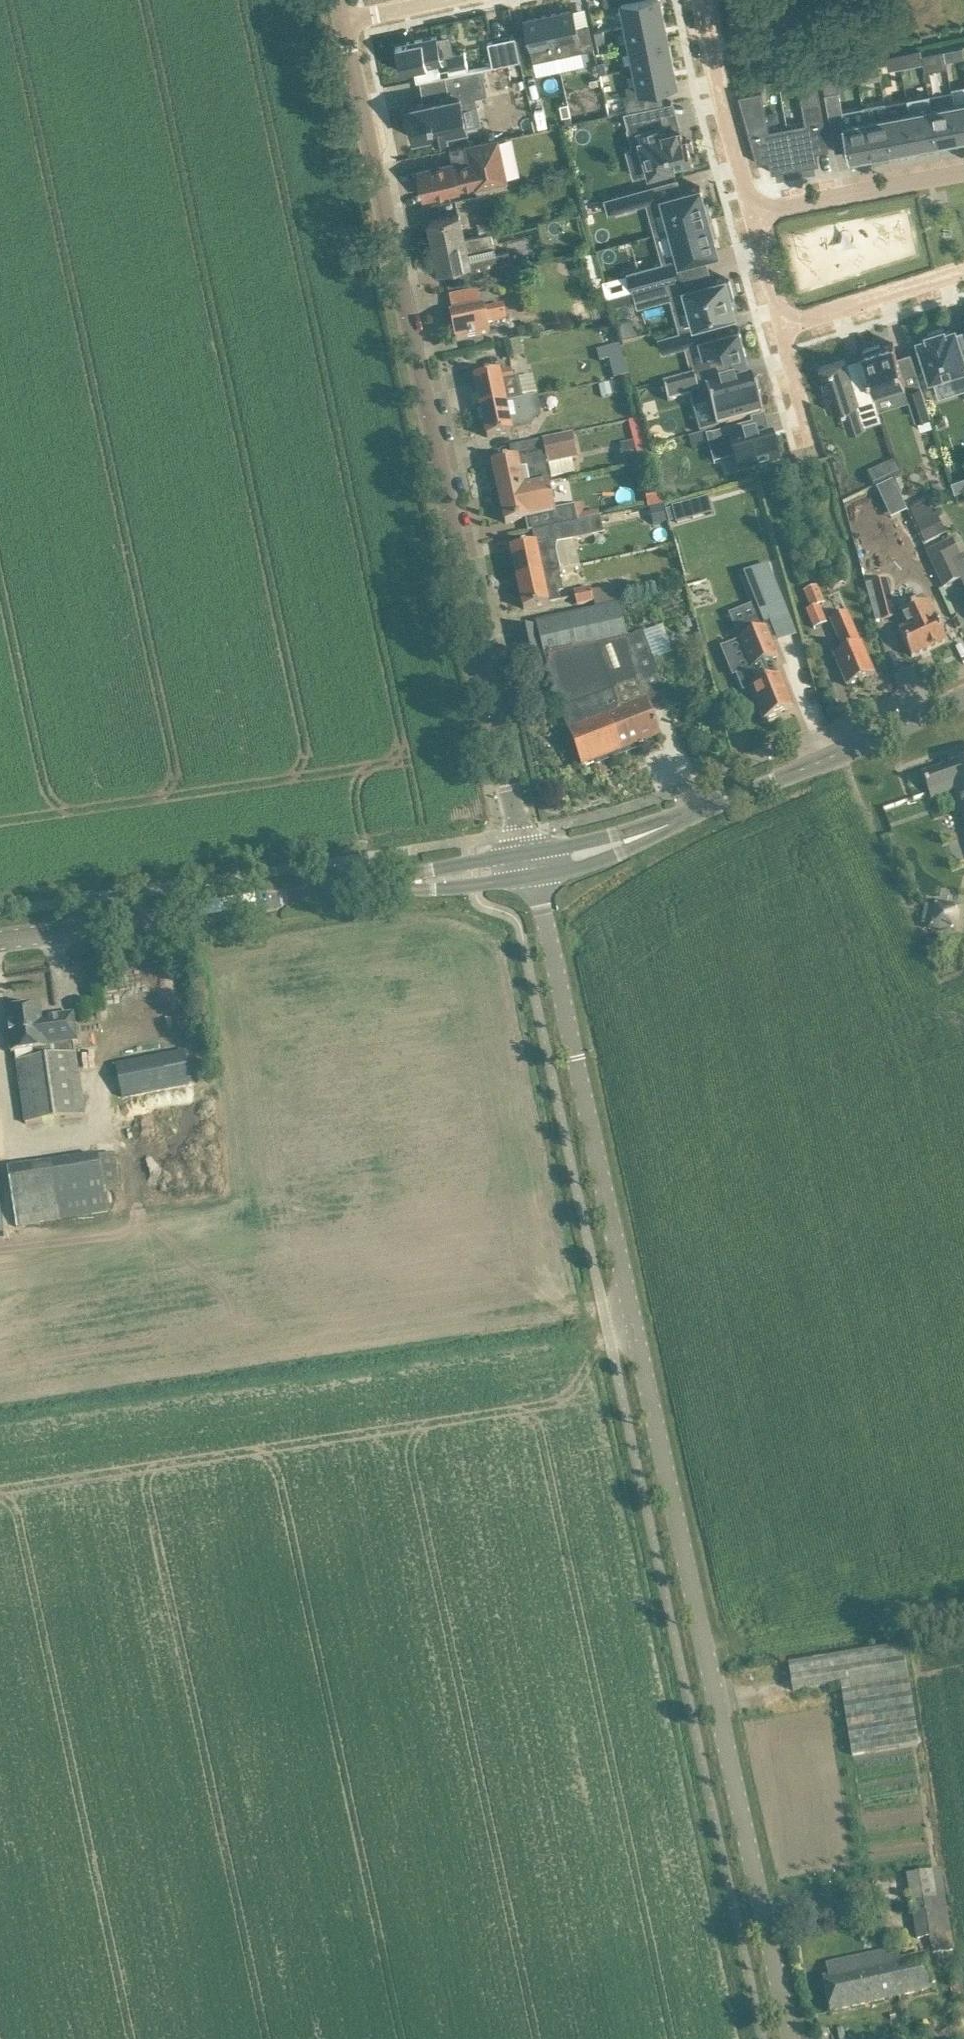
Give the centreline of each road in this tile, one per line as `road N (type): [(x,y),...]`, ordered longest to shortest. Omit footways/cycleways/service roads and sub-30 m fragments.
road 1 (unclassified): [(790,2038),(533,877)]
road 2 (tertiary): [(341,20),(521,834)]
road 3 (tertiary): [(0,941),(400,883)]
road 4 (tertiary): [(651,831),(963,697)]
road 5 (residential): [(752,213),(774,305),(790,320),(963,271)]
road 6 (residential): [(702,0),(752,213)]
road 7 (residential): [(752,213),(963,170)]
road 8 (tertiary): [(400,883),(460,888),(533,877)]
road 9 (tertiary): [(527,853),(400,883)]
road 10 (tertiary): [(533,877),(626,851),(651,831)]
road 11 (tertiary): [(651,831),(527,853)]

